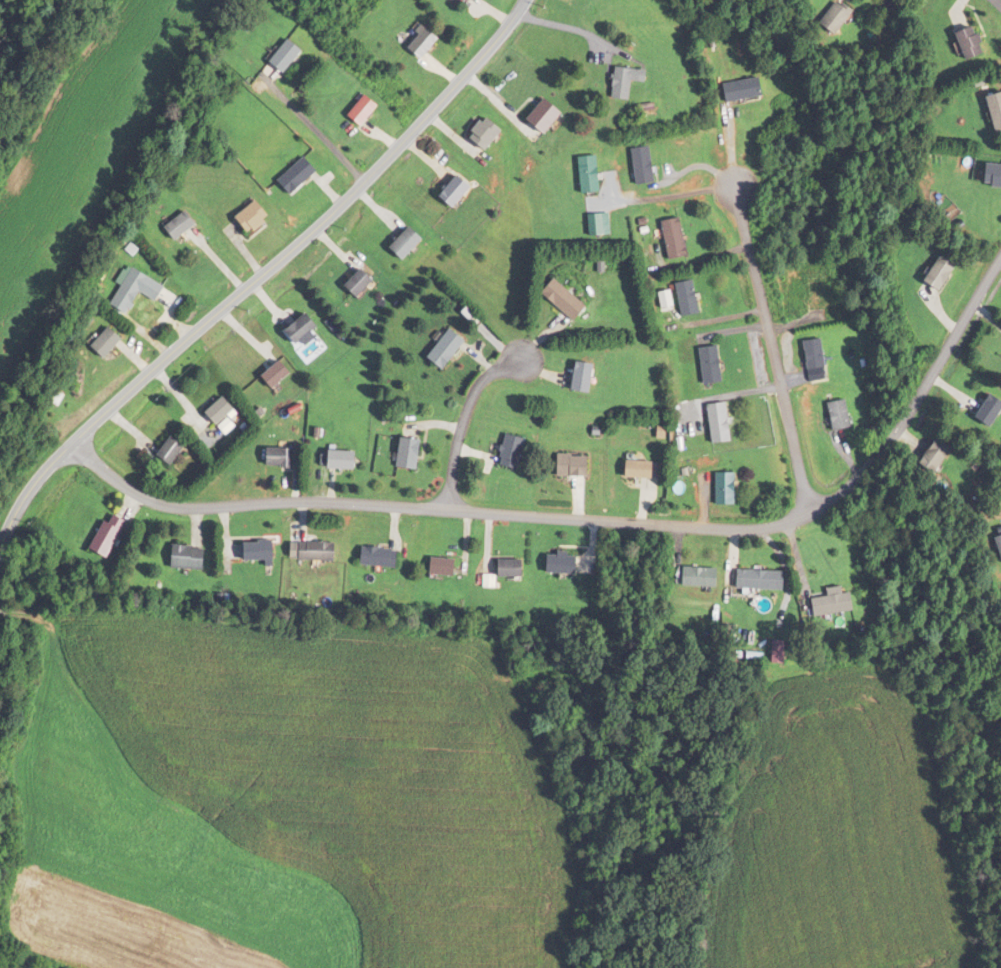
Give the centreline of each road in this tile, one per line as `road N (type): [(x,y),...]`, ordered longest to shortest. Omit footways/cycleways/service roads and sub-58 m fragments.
road 1 (residential): [(76,440),(120,482),(181,505),(357,501),(737,528),(784,524),(848,490),(897,434),(1000,263)]
road 2 (residential): [(0,548),(47,465),(336,209),(524,0)]
road 3 (residential): [(814,513),(739,189)]
road 4 (residential): [(451,504),(466,413),(517,354)]

